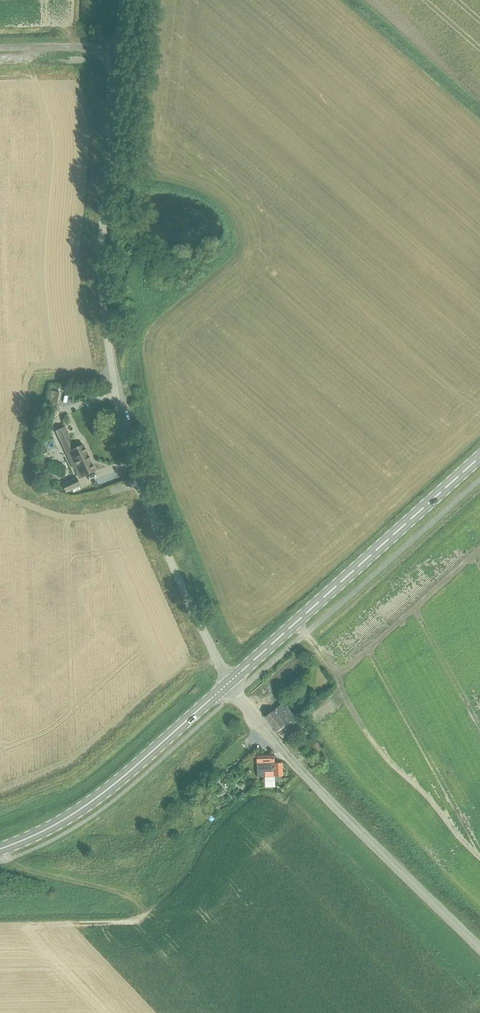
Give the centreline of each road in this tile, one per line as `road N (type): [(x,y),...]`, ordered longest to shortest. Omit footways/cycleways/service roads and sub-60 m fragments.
road 1 (unclassified): [(228,682),(138,480),(116,395),(100,266),(121,0)]
road 2 (unclassified): [(479,949),(300,770),(228,682)]
road 3 (primary): [(228,682),(479,458)]
road 4 (primary): [(0,849),(89,804),(228,682)]

